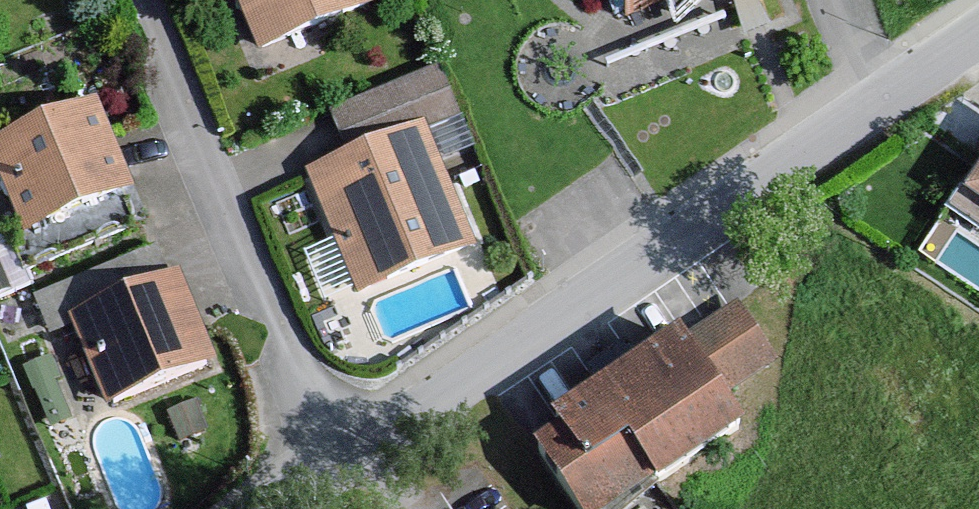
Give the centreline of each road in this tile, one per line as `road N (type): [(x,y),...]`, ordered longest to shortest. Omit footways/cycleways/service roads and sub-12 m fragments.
road 1 (residential): [(863,111),(365,442),(329,444)]
road 2 (residential): [(329,444),(143,0)]
road 3 (residential): [(978,33),(863,111)]

